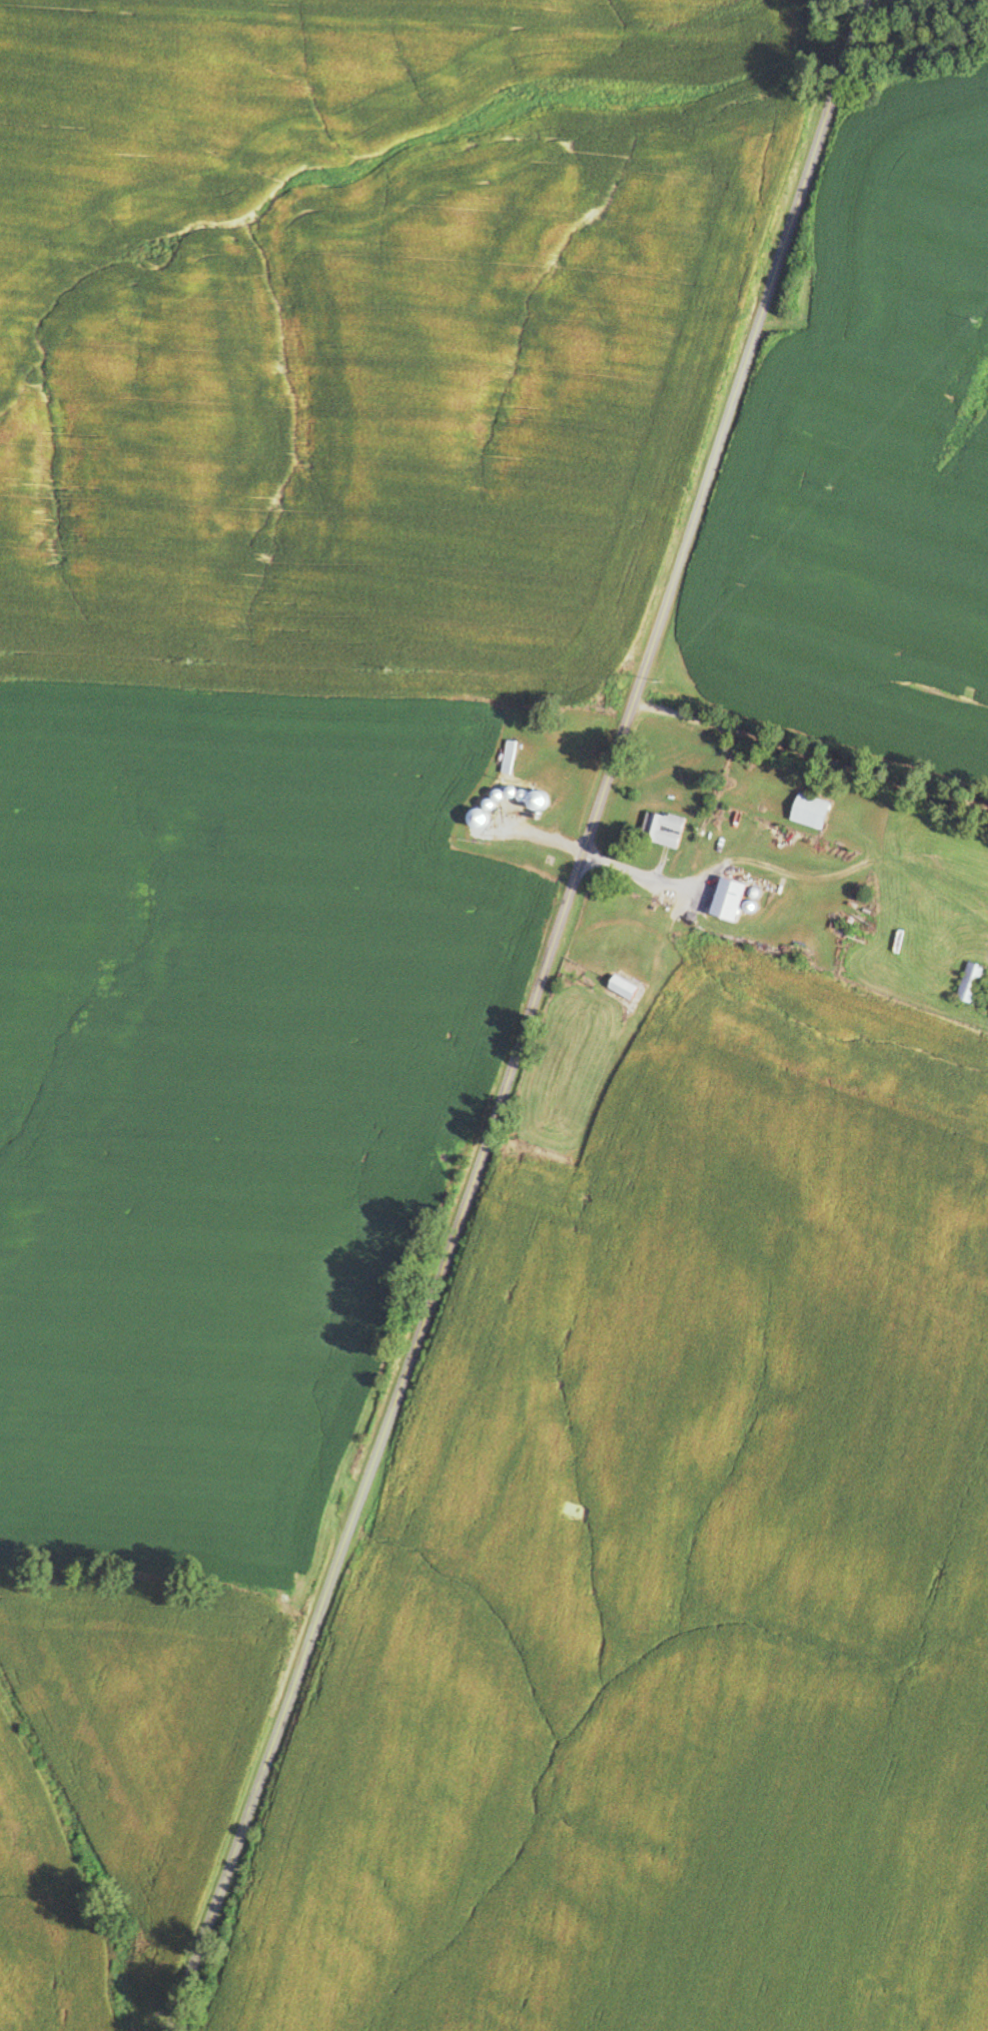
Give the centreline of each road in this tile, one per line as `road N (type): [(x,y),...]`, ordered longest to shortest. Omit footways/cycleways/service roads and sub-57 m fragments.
road 1 (tertiary): [(174,2030),(488,1145),(868,0)]
road 2 (residential): [(635,705),(987,807)]

